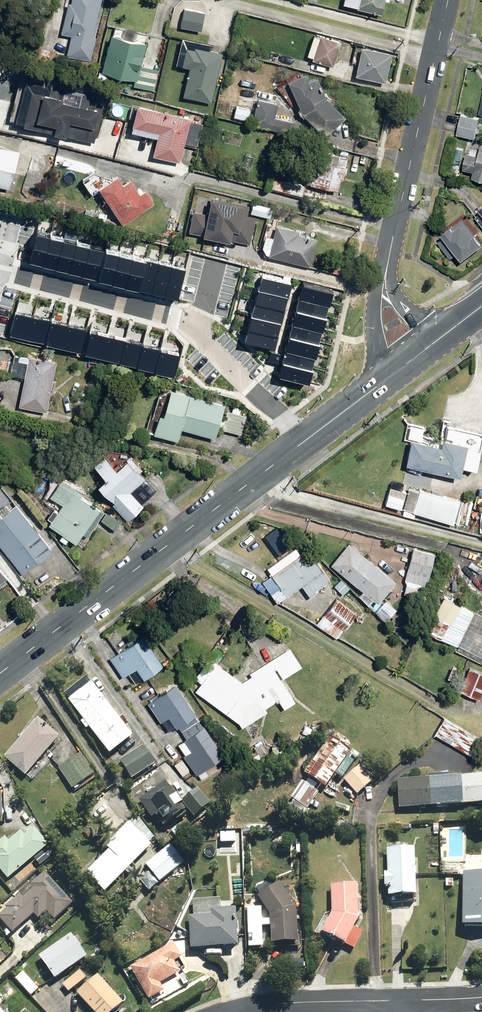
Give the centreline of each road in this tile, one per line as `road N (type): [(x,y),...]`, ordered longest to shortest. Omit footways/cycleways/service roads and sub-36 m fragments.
road 1 (secondary): [(306,441),(0,674)]
road 2 (residential): [(0,271),(176,317),(306,441)]
road 3 (residential): [(448,0),(386,260)]
road 4 (residential): [(244,1011),(402,1000)]
road 5 (residential): [(397,373),(376,336),(376,288),(386,260)]

